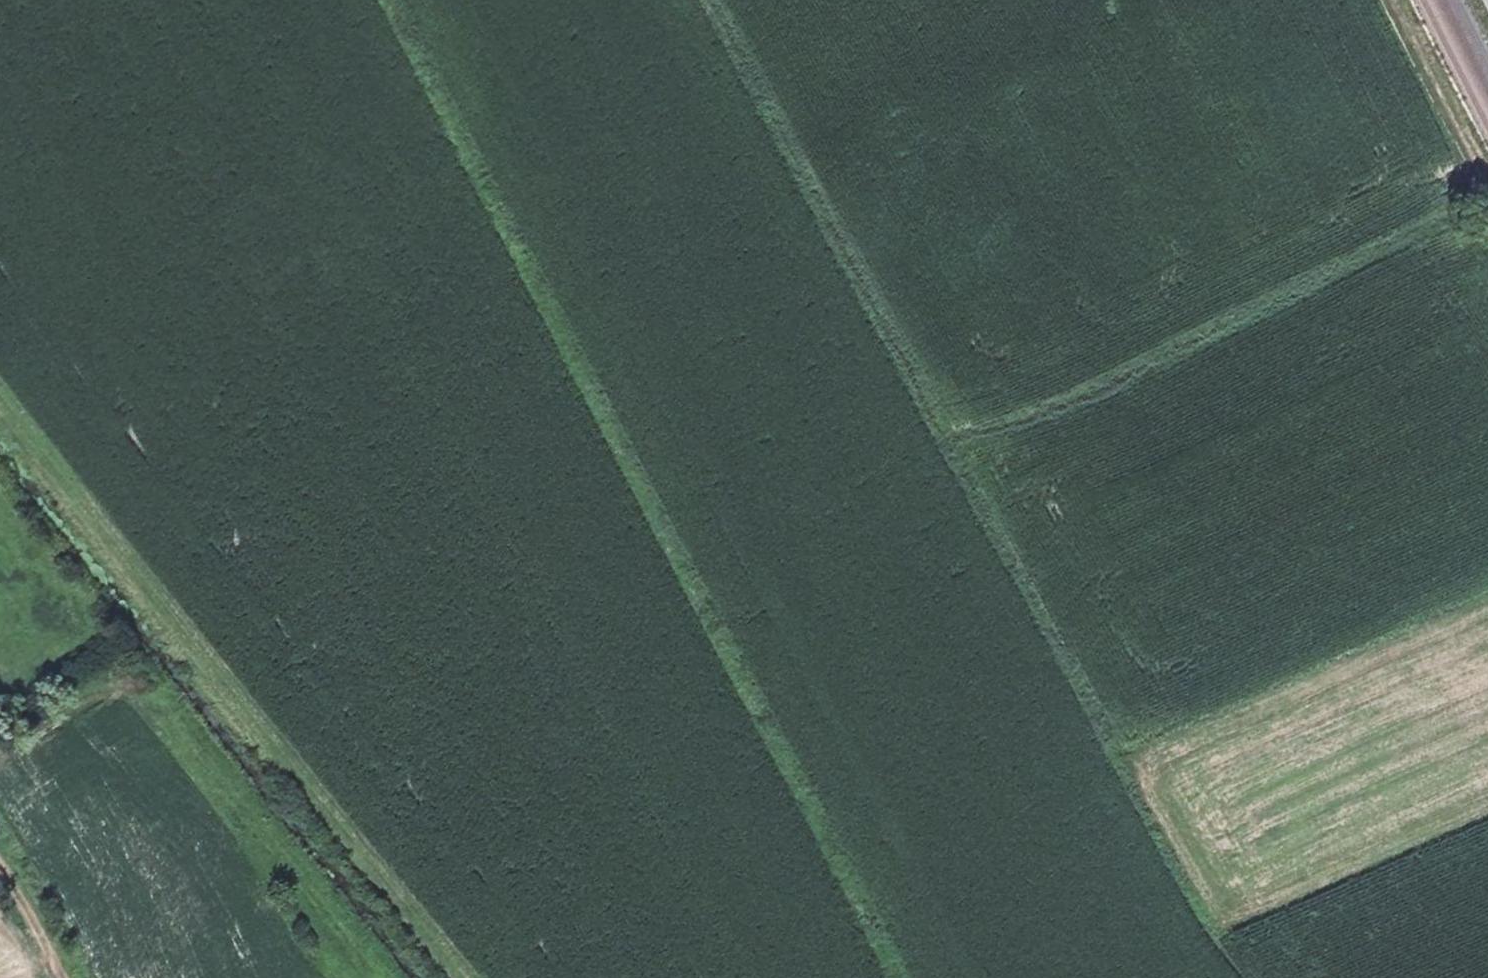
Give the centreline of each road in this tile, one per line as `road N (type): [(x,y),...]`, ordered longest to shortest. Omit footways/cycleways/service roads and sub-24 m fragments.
road 1 (track): [(1390,0),(1487,194)]
road 2 (track): [(67,977),(0,867)]

